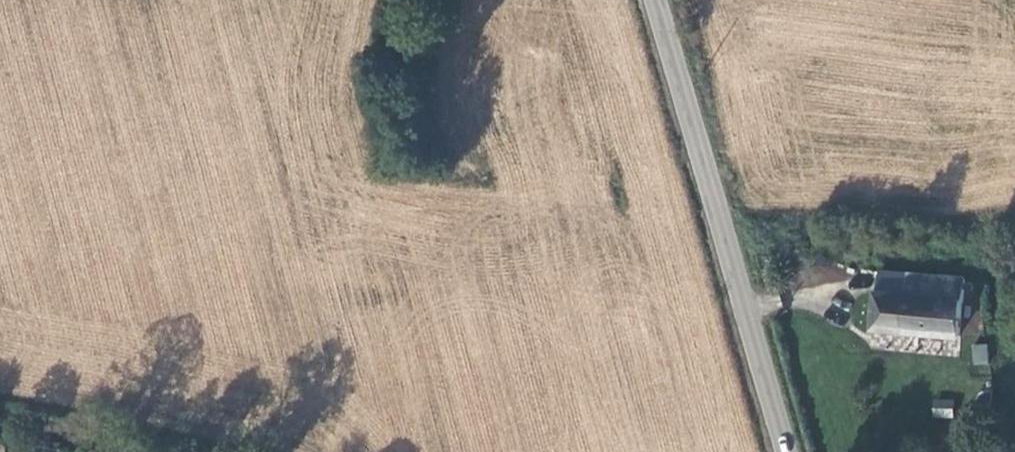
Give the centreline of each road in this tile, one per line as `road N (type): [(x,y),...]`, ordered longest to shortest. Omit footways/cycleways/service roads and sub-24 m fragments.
road 1 (tertiary): [(654,0),(787,451)]

